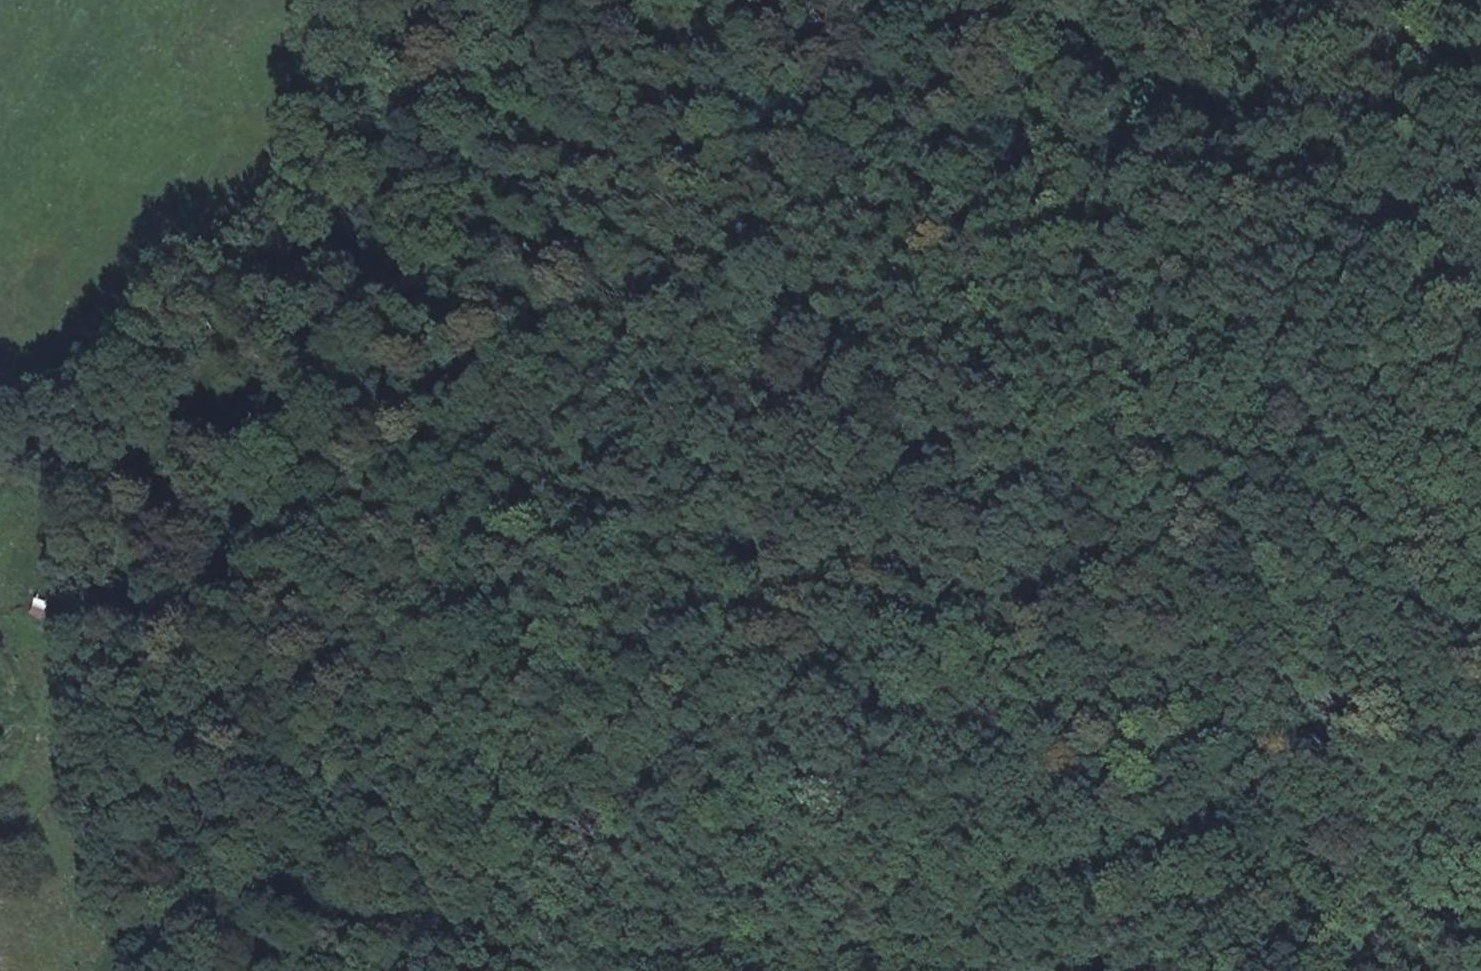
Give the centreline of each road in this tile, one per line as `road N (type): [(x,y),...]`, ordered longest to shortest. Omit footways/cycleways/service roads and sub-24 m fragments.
road 1 (track): [(238,970),(12,397)]

